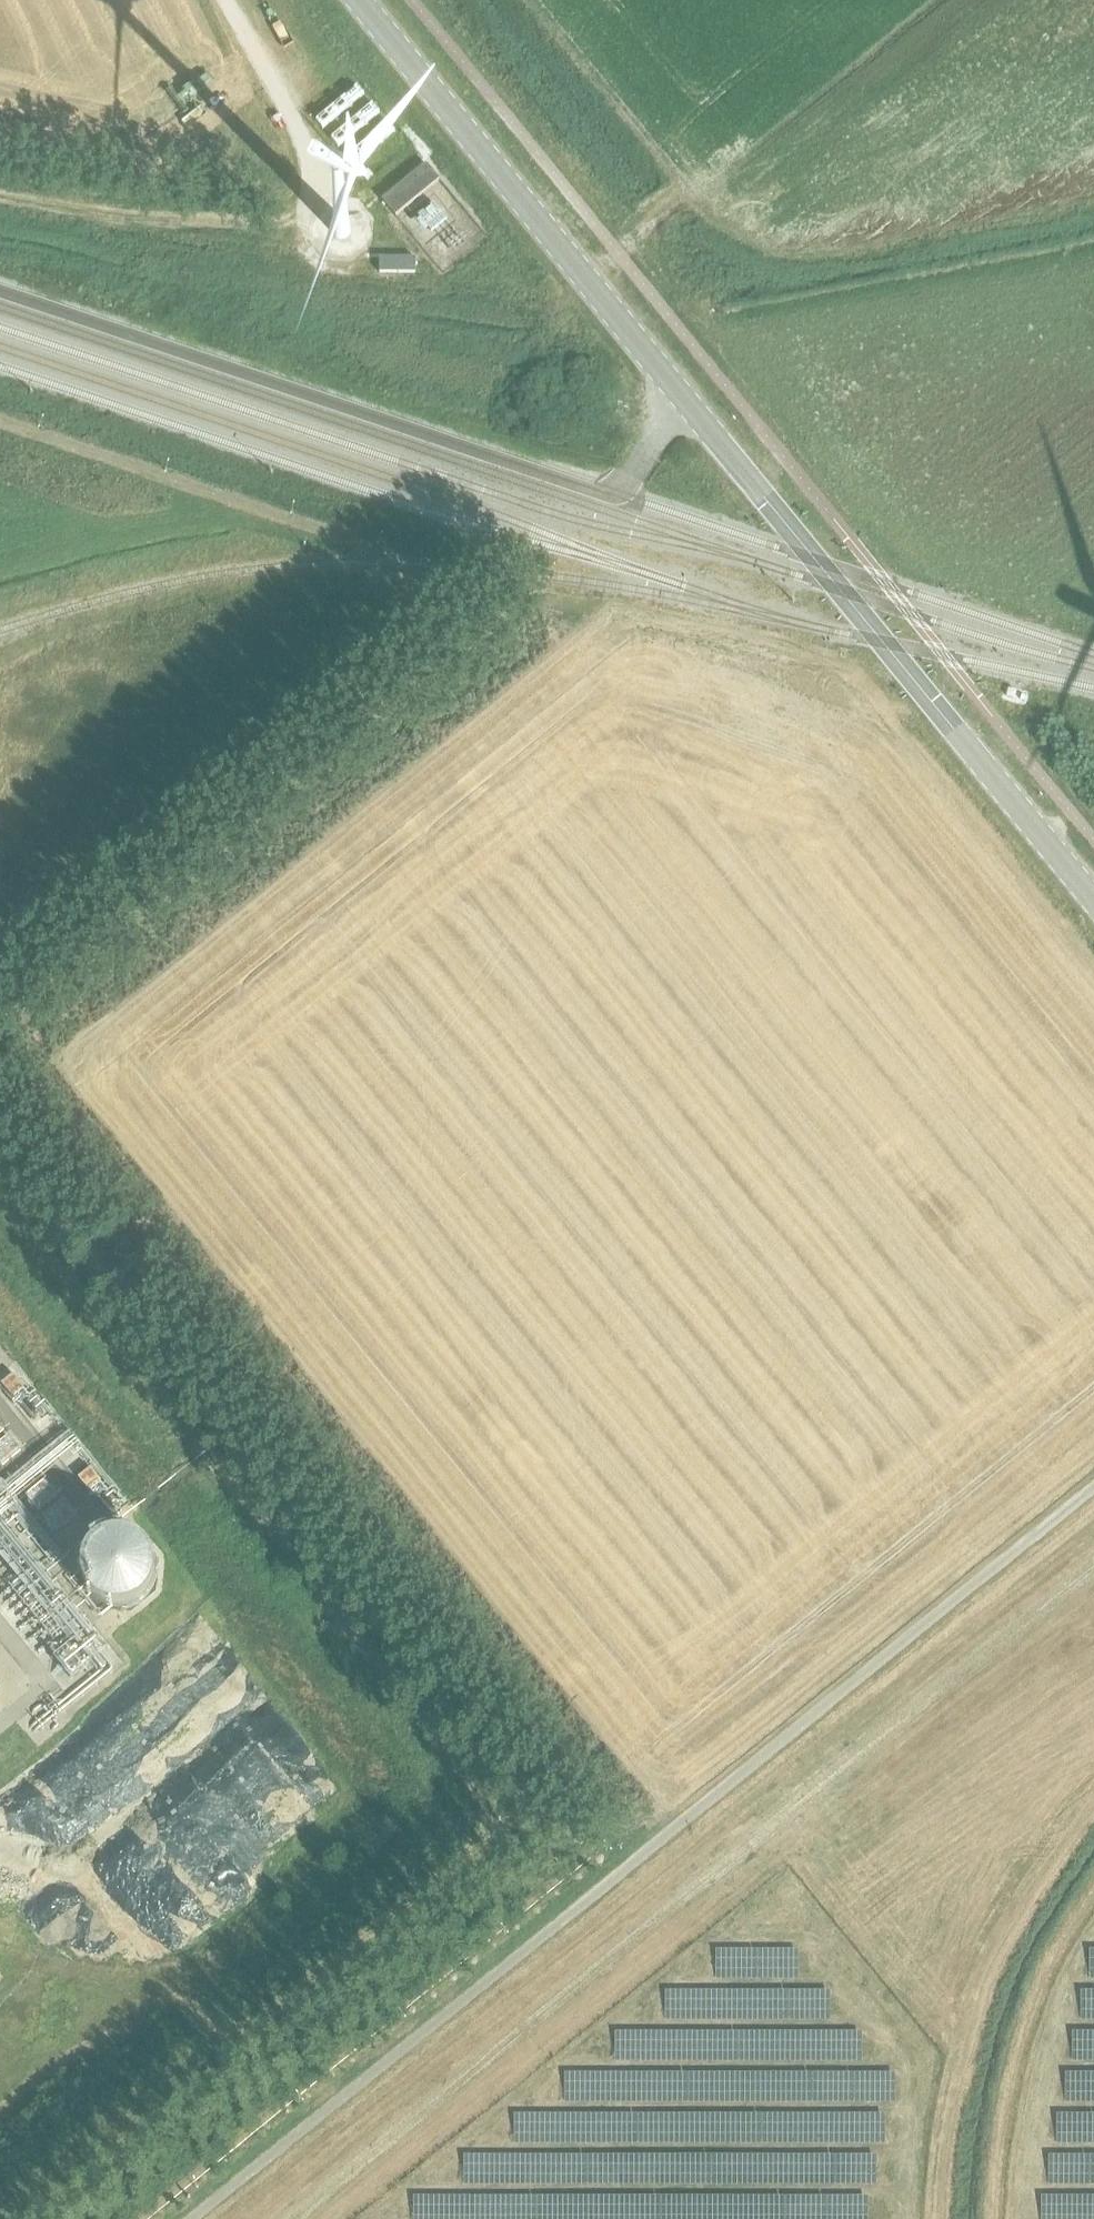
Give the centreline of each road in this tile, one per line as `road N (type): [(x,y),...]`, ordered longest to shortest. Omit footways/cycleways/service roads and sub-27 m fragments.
road 1 (tertiary): [(1093,900),(359,0)]
road 2 (unclassified): [(192,2218),(1093,1488)]
road 3 (track): [(227,0),(340,199)]

